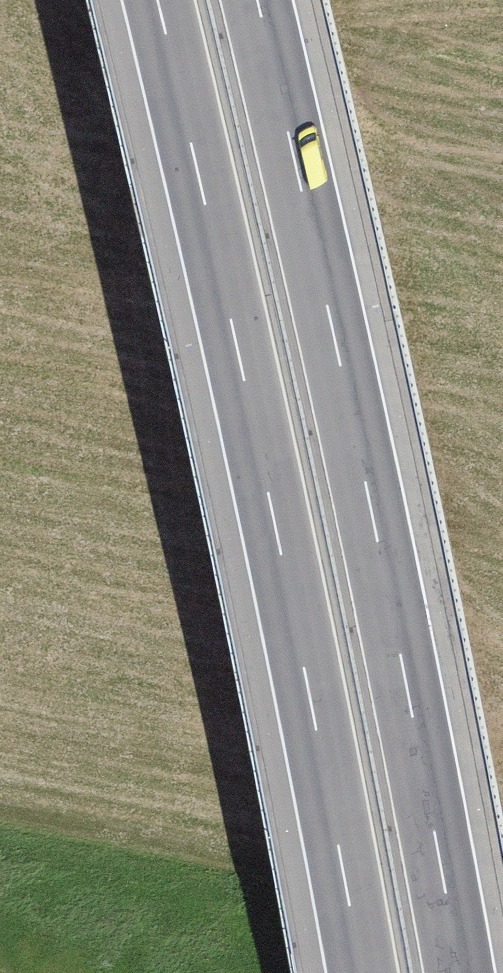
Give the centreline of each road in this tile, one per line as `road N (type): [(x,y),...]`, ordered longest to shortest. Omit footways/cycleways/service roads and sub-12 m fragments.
road 1 (motorway): [(157,0),(306,673),(362,972)]
road 2 (motorway): [(460,972),(260,0)]

